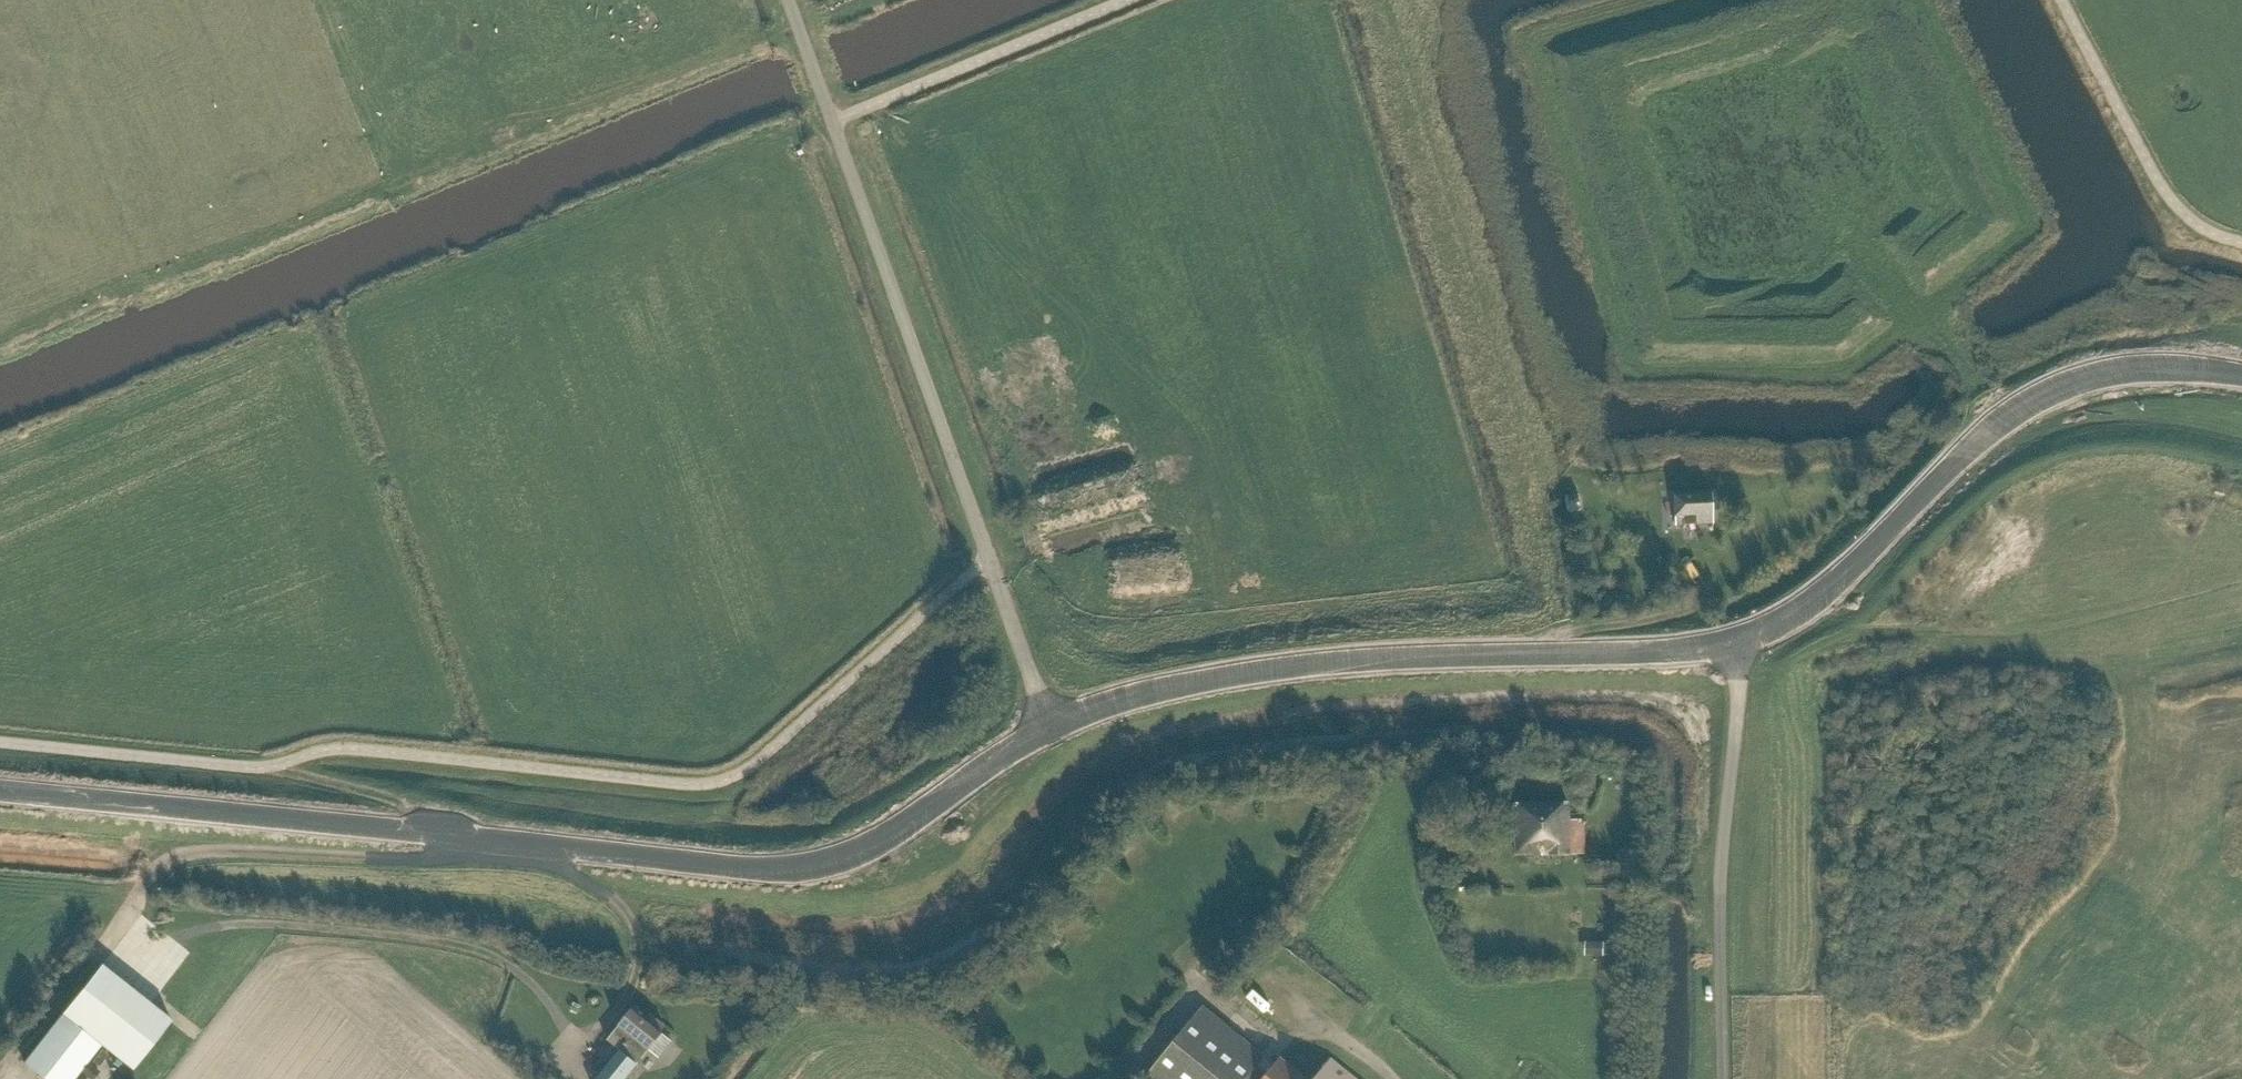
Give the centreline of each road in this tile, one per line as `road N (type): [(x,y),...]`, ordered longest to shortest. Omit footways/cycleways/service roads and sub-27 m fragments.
road 1 (tertiary): [(1053,726),(1156,688),(1290,667),(1732,646),(1793,615),(1845,575),(1965,450),(2034,399),(2143,368),(2241,375)]
road 2 (tertiary): [(0,791),(807,868),(887,839),(1053,726)]
road 3 (unclassified): [(1053,726),(790,0)]

